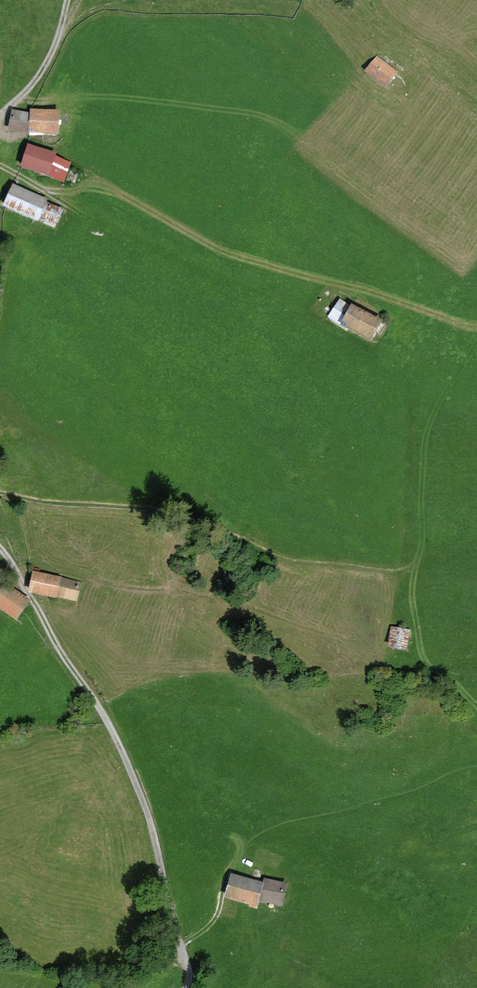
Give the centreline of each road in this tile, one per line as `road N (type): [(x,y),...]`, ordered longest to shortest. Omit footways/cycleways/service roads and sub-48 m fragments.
road 1 (track): [(0,547),(137,785),(190,974),(187,987)]
road 2 (track): [(0,494),(150,510),(286,563),(394,573),(423,546)]
road 3 (track): [(68,0),(43,69),(0,116)]

